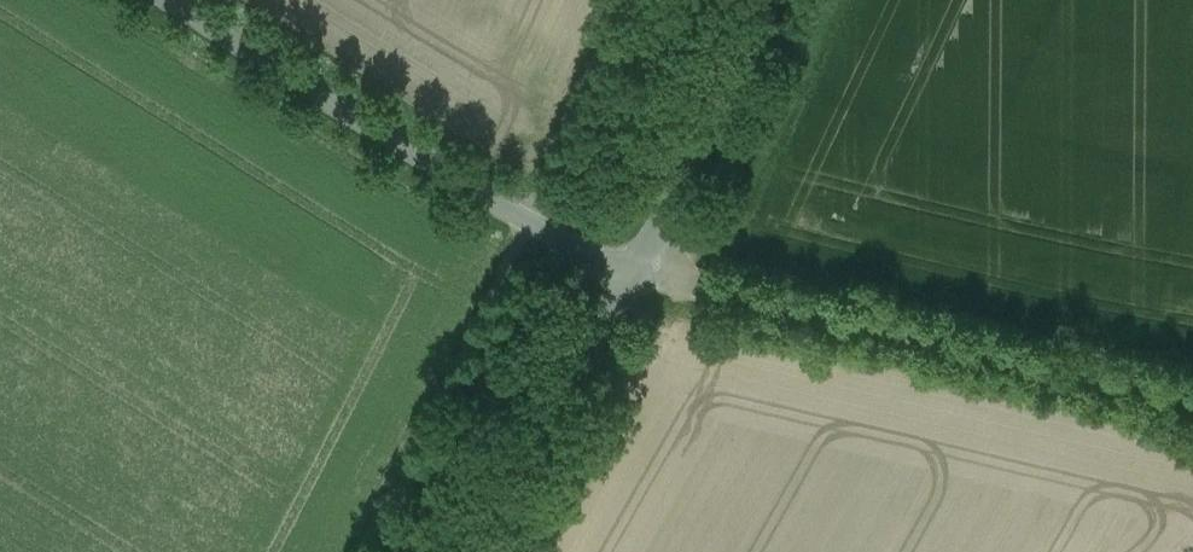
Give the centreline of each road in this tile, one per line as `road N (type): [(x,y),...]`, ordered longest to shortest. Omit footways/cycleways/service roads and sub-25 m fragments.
road 1 (unclassified): [(635,269),(1192,399)]
road 2 (unclassified): [(175,0),(524,218),(635,269)]
road 3 (unclassified): [(477,551),(635,269)]
road 4 (unclassified): [(635,269),(766,0)]

